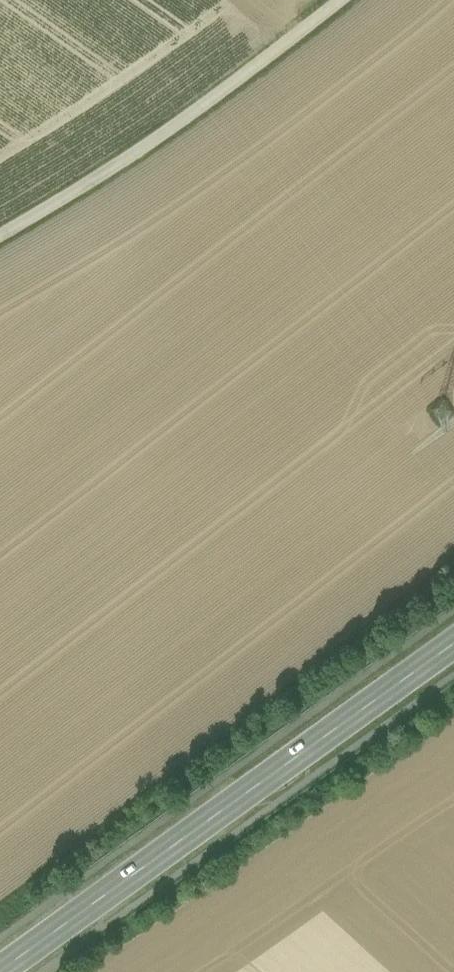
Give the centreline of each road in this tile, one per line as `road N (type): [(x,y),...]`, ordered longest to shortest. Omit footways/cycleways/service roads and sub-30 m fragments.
road 1 (secondary): [(453,639),(0,969)]
road 2 (unclassified): [(0,236),(101,176),(338,0)]

